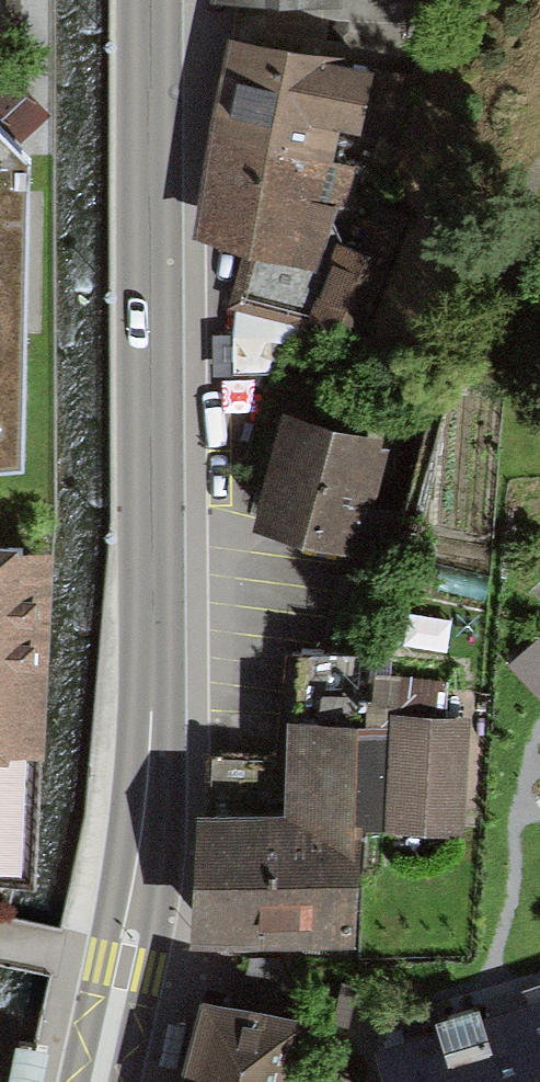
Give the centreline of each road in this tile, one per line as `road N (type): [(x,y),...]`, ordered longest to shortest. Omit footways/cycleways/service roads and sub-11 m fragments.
road 1 (primary): [(151,0),(153,705),(145,828),(100,1081)]

